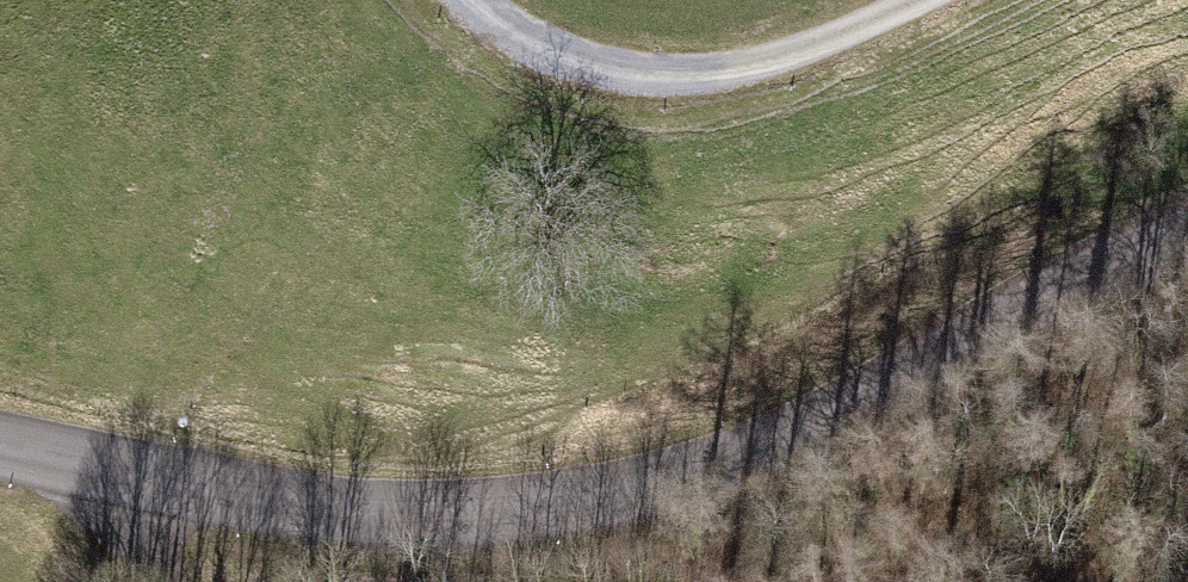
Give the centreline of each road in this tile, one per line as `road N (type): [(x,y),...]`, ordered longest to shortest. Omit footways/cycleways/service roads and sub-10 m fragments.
road 1 (tertiary): [(0,457),(51,471),(422,511),(626,488),(789,437),(1187,226)]
road 2 (track): [(466,0),(507,44),(627,84),(784,56),(914,0)]
road 3 (track): [(51,471),(145,581)]

